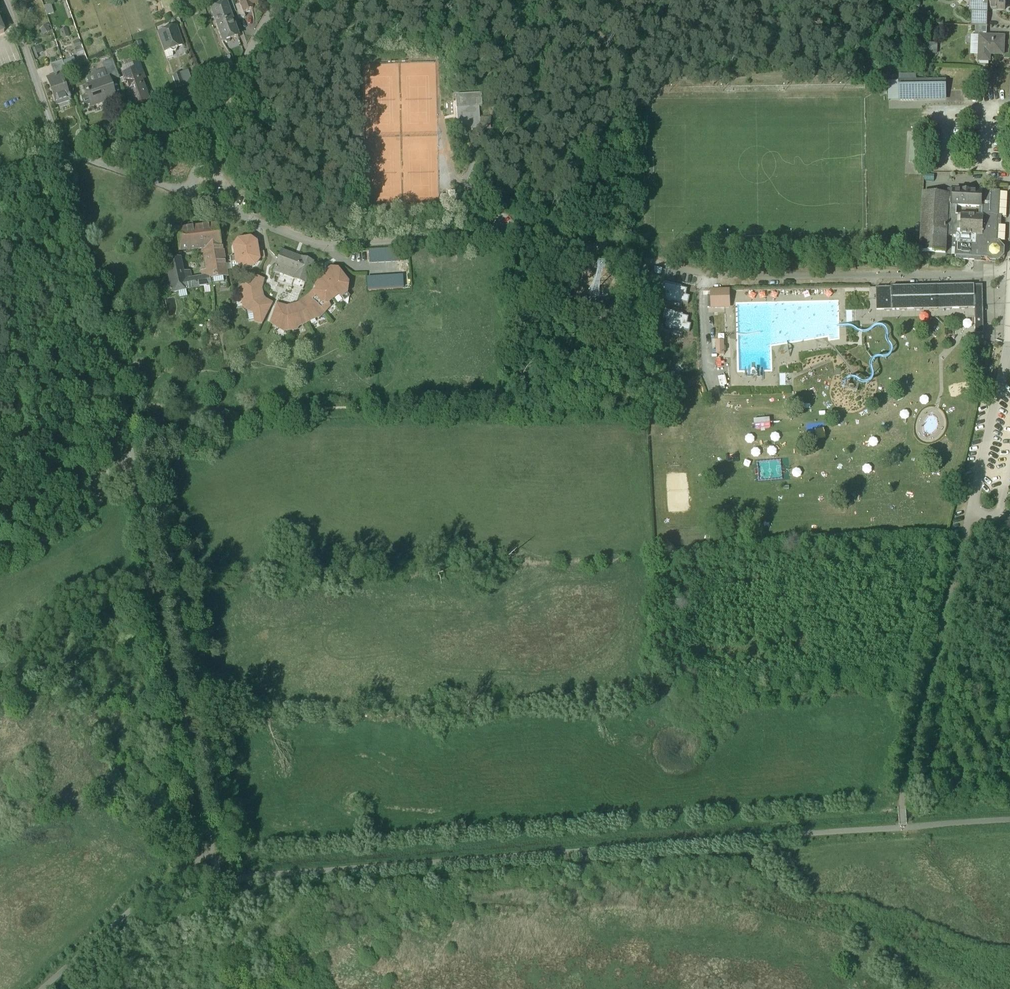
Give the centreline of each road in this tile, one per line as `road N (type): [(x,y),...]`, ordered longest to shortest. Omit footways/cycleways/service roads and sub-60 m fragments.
road 1 (track): [(220,889),(272,875),(903,827)]
road 2 (track): [(133,463),(212,853)]
road 3 (track): [(0,183),(61,159),(133,463)]
road 4 (track): [(903,827),(901,806),(967,529)]
road 5 (residential): [(282,0),(184,195)]
road 6 (residential): [(61,159),(1,0)]
road 7 (track): [(0,556),(59,538),(133,463)]
road 8 (residential): [(184,195),(320,249)]
road 9 (residential): [(61,159),(184,195)]

